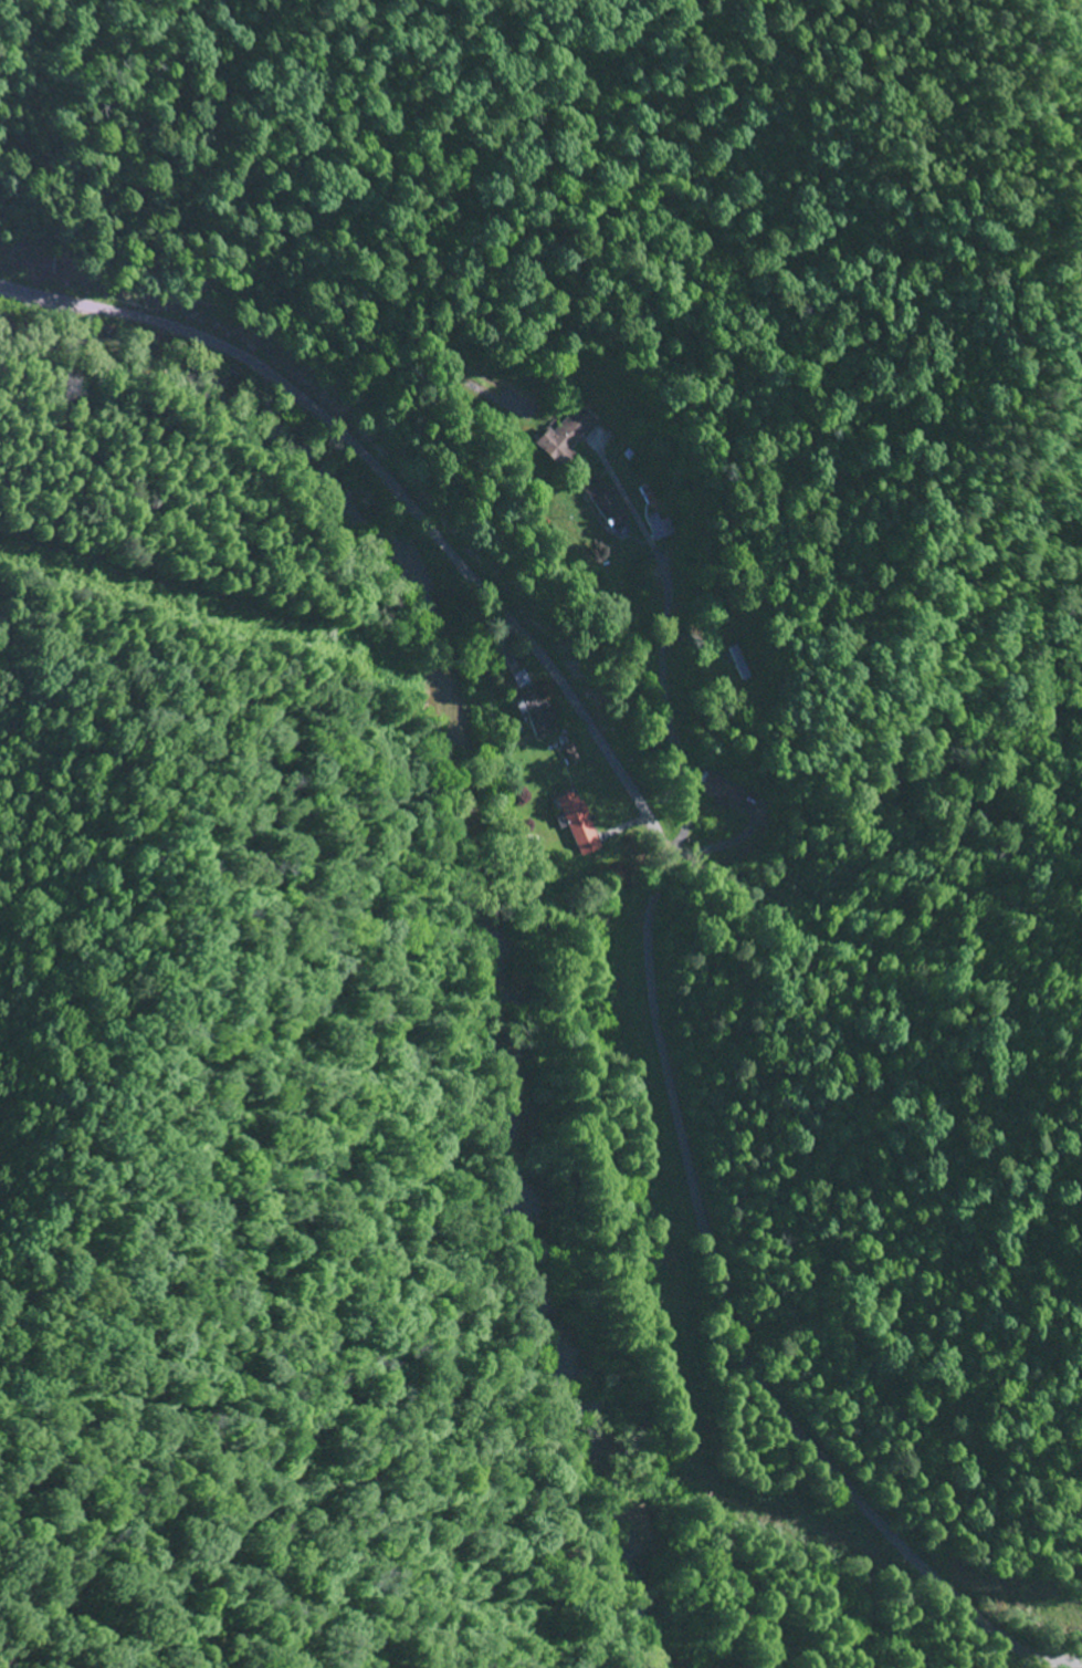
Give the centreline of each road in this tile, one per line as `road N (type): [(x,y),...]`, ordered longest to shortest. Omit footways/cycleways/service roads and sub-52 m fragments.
road 1 (residential): [(1081,1655),(1038,1656),(1013,1645),(912,1549),(759,1372),(712,1238),(665,1031),(655,936),(663,840),(641,793),(557,674),(401,492),(264,364),(192,333),(0,283)]
road 2 (residential): [(601,508),(698,661),(756,774),(664,877)]

